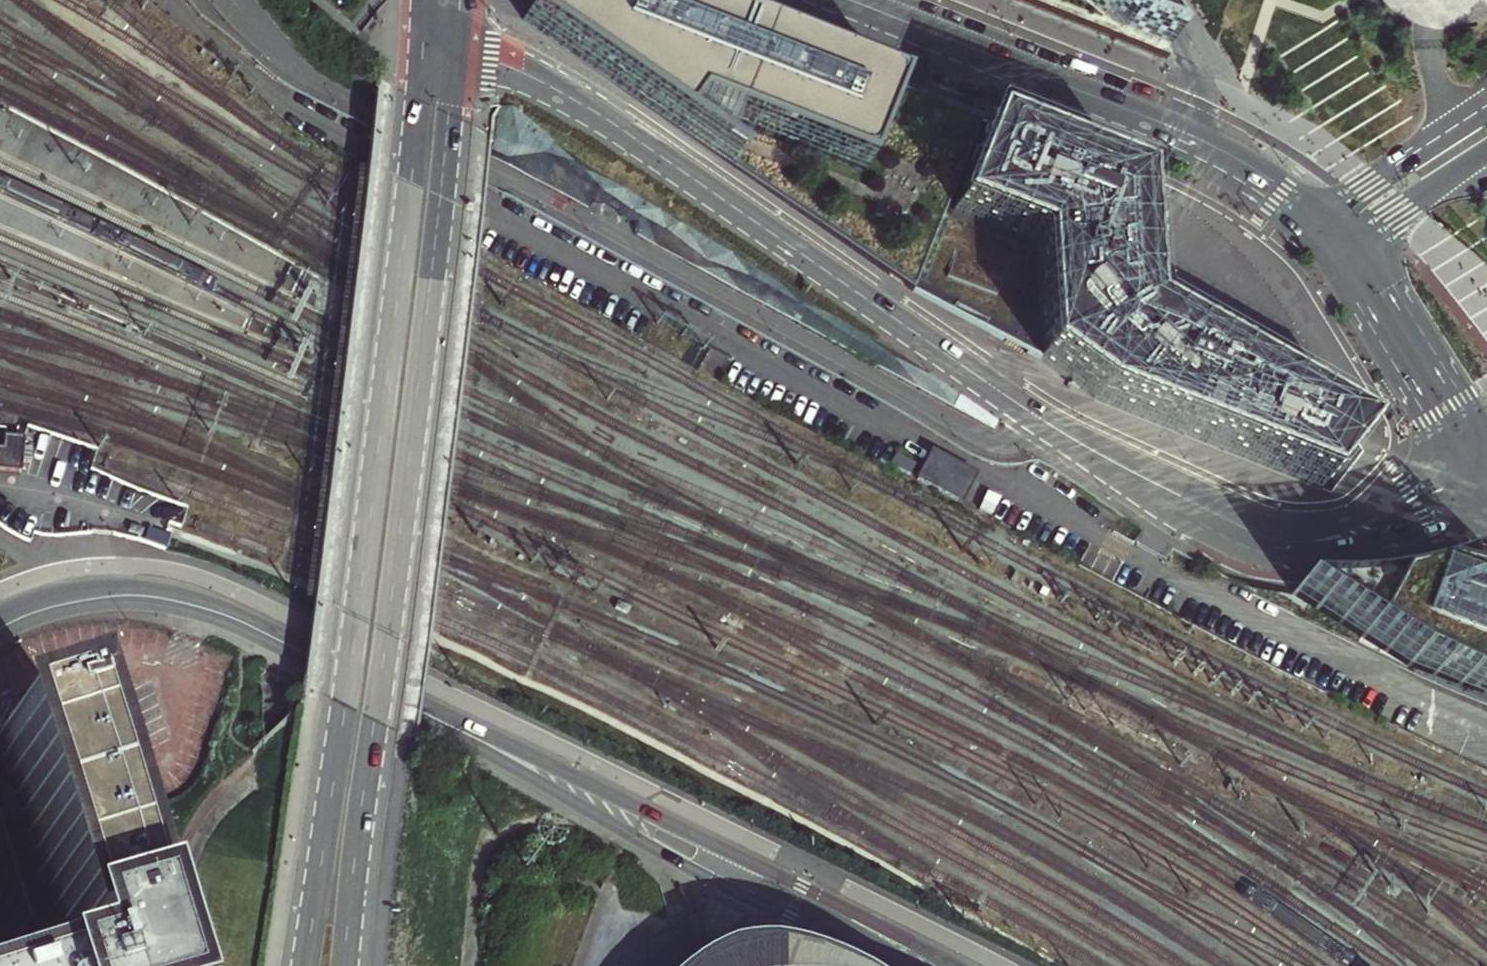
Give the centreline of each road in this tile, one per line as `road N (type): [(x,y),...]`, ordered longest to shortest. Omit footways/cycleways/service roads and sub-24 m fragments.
road 1 (primary): [(418,43),(304,965)]
road 2 (primary): [(347,965),(457,49)]
road 3 (residential): [(1055,429),(586,106),(457,49)]
road 4 (secondary): [(964,965),(390,692)]
road 5 (secondary): [(390,692),(658,851),(883,965)]
road 6 (residential): [(851,0),(1203,142),(1319,217)]
road 7 (residential): [(1055,429),(1201,523),(1279,557),(1365,547),(1477,496)]
road 8 (residential): [(1455,464),(1364,515),(1304,527),(1235,511),(1055,429)]
road 9 (secondary): [(390,692),(250,626),(163,599),(100,597),(5,623)]
road 10 (tertiary): [(1336,250),(1455,464)]
road 11 (tertiary): [(1486,440),(1392,285),(1354,241)]
road 12 (trunk): [(1354,241),(1486,153)]

